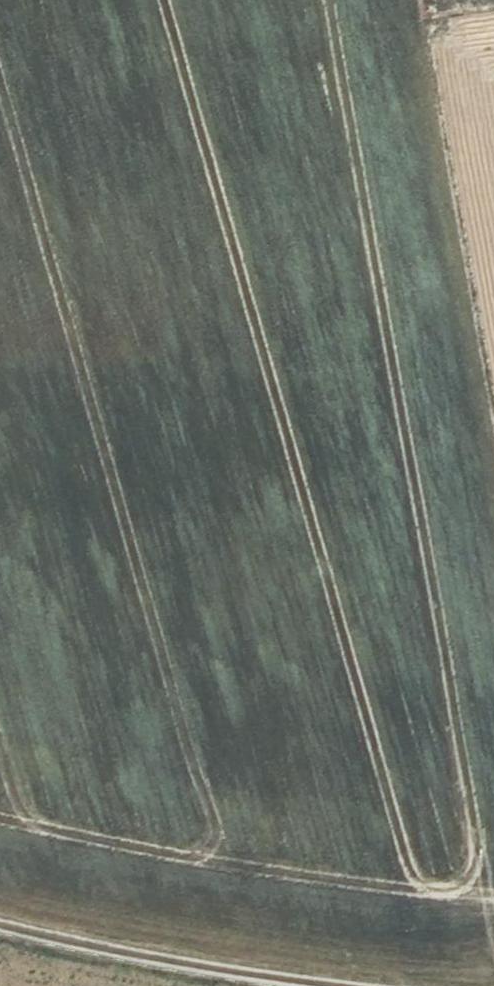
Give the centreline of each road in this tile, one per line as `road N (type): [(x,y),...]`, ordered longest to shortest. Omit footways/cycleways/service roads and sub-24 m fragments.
road 1 (track): [(351,985),(182,970),(0,928)]

